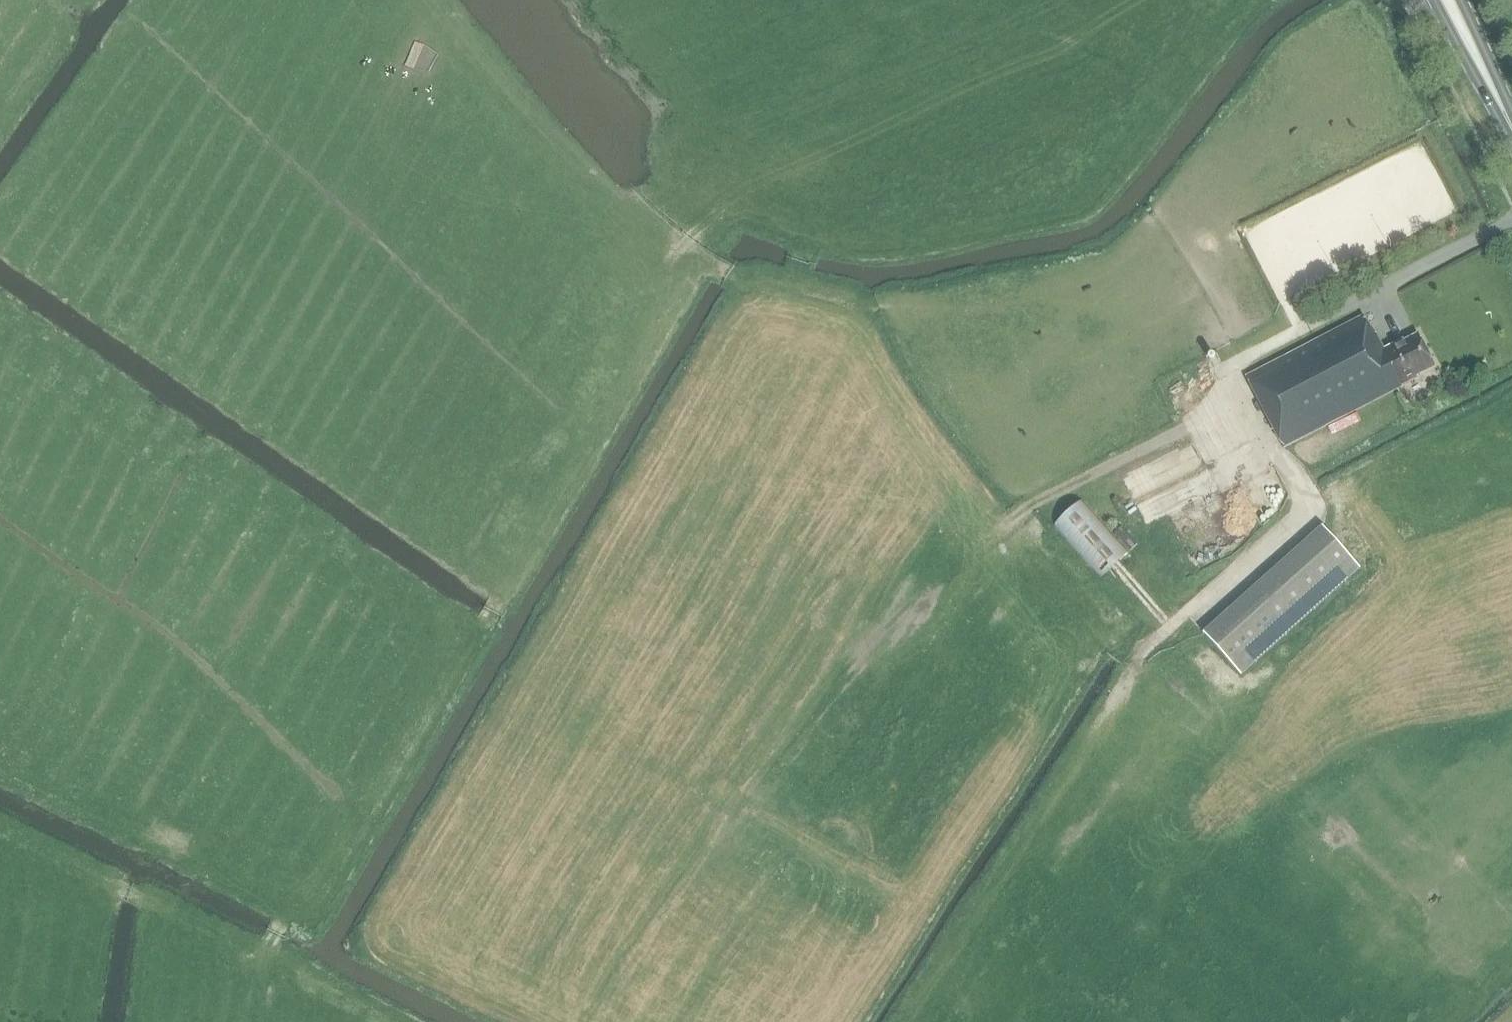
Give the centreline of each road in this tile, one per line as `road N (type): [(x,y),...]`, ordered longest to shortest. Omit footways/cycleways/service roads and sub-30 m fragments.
road 1 (primary): [(1430,0),(1511,144)]
road 2 (primary): [(1511,132),(1452,0)]

